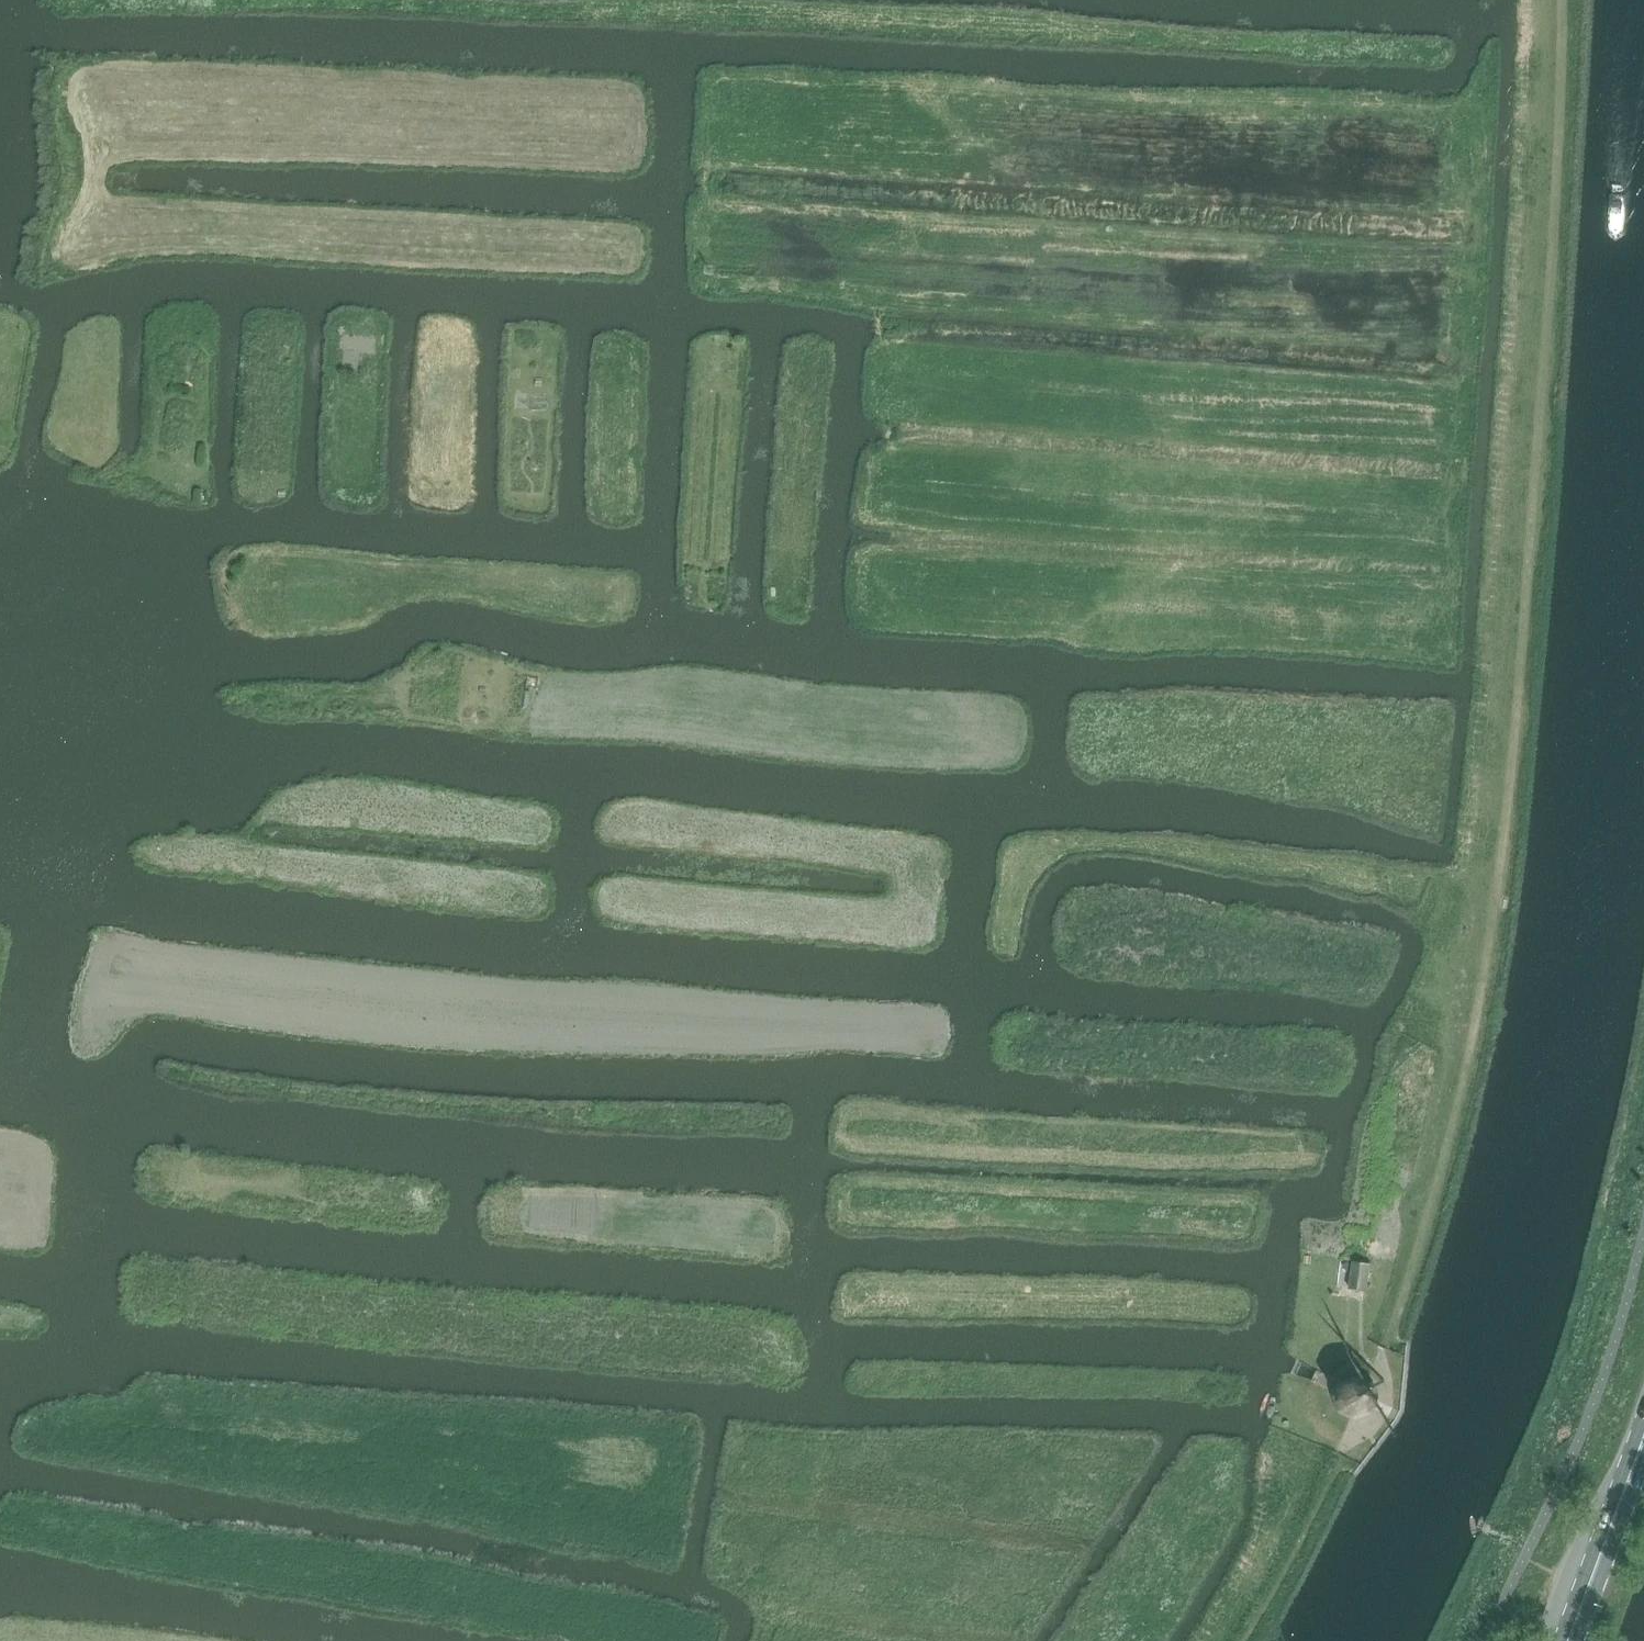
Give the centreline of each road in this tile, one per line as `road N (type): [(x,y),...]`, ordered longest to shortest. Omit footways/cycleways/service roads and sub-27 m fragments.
road 1 (primary): [(1568,1640),(1643,1436)]

